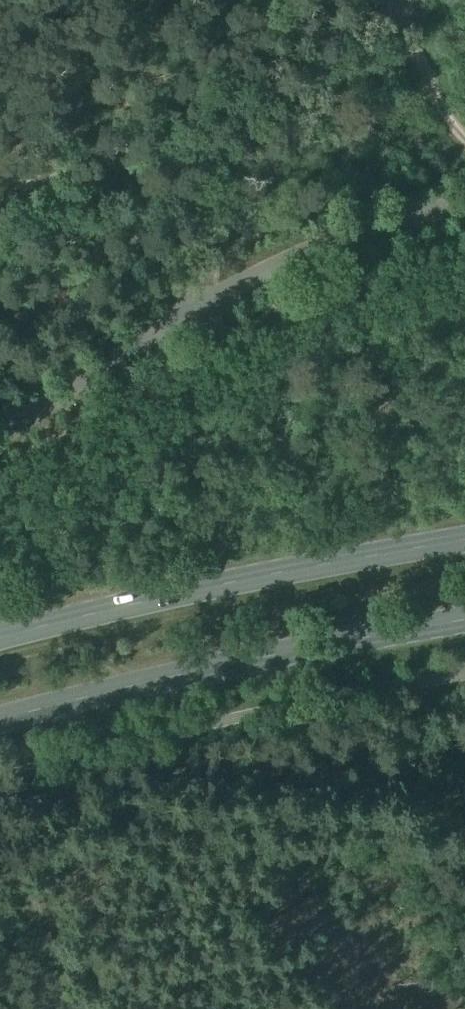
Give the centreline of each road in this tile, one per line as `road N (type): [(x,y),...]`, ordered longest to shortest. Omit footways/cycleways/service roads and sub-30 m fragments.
road 1 (unclassified): [(464,204),(382,222),(212,294),(0,443)]
road 2 (primary): [(0,720),(464,620)]
road 3 (primary): [(464,539),(229,583),(0,638)]
road 4 (track): [(464,818),(150,810),(0,836)]

